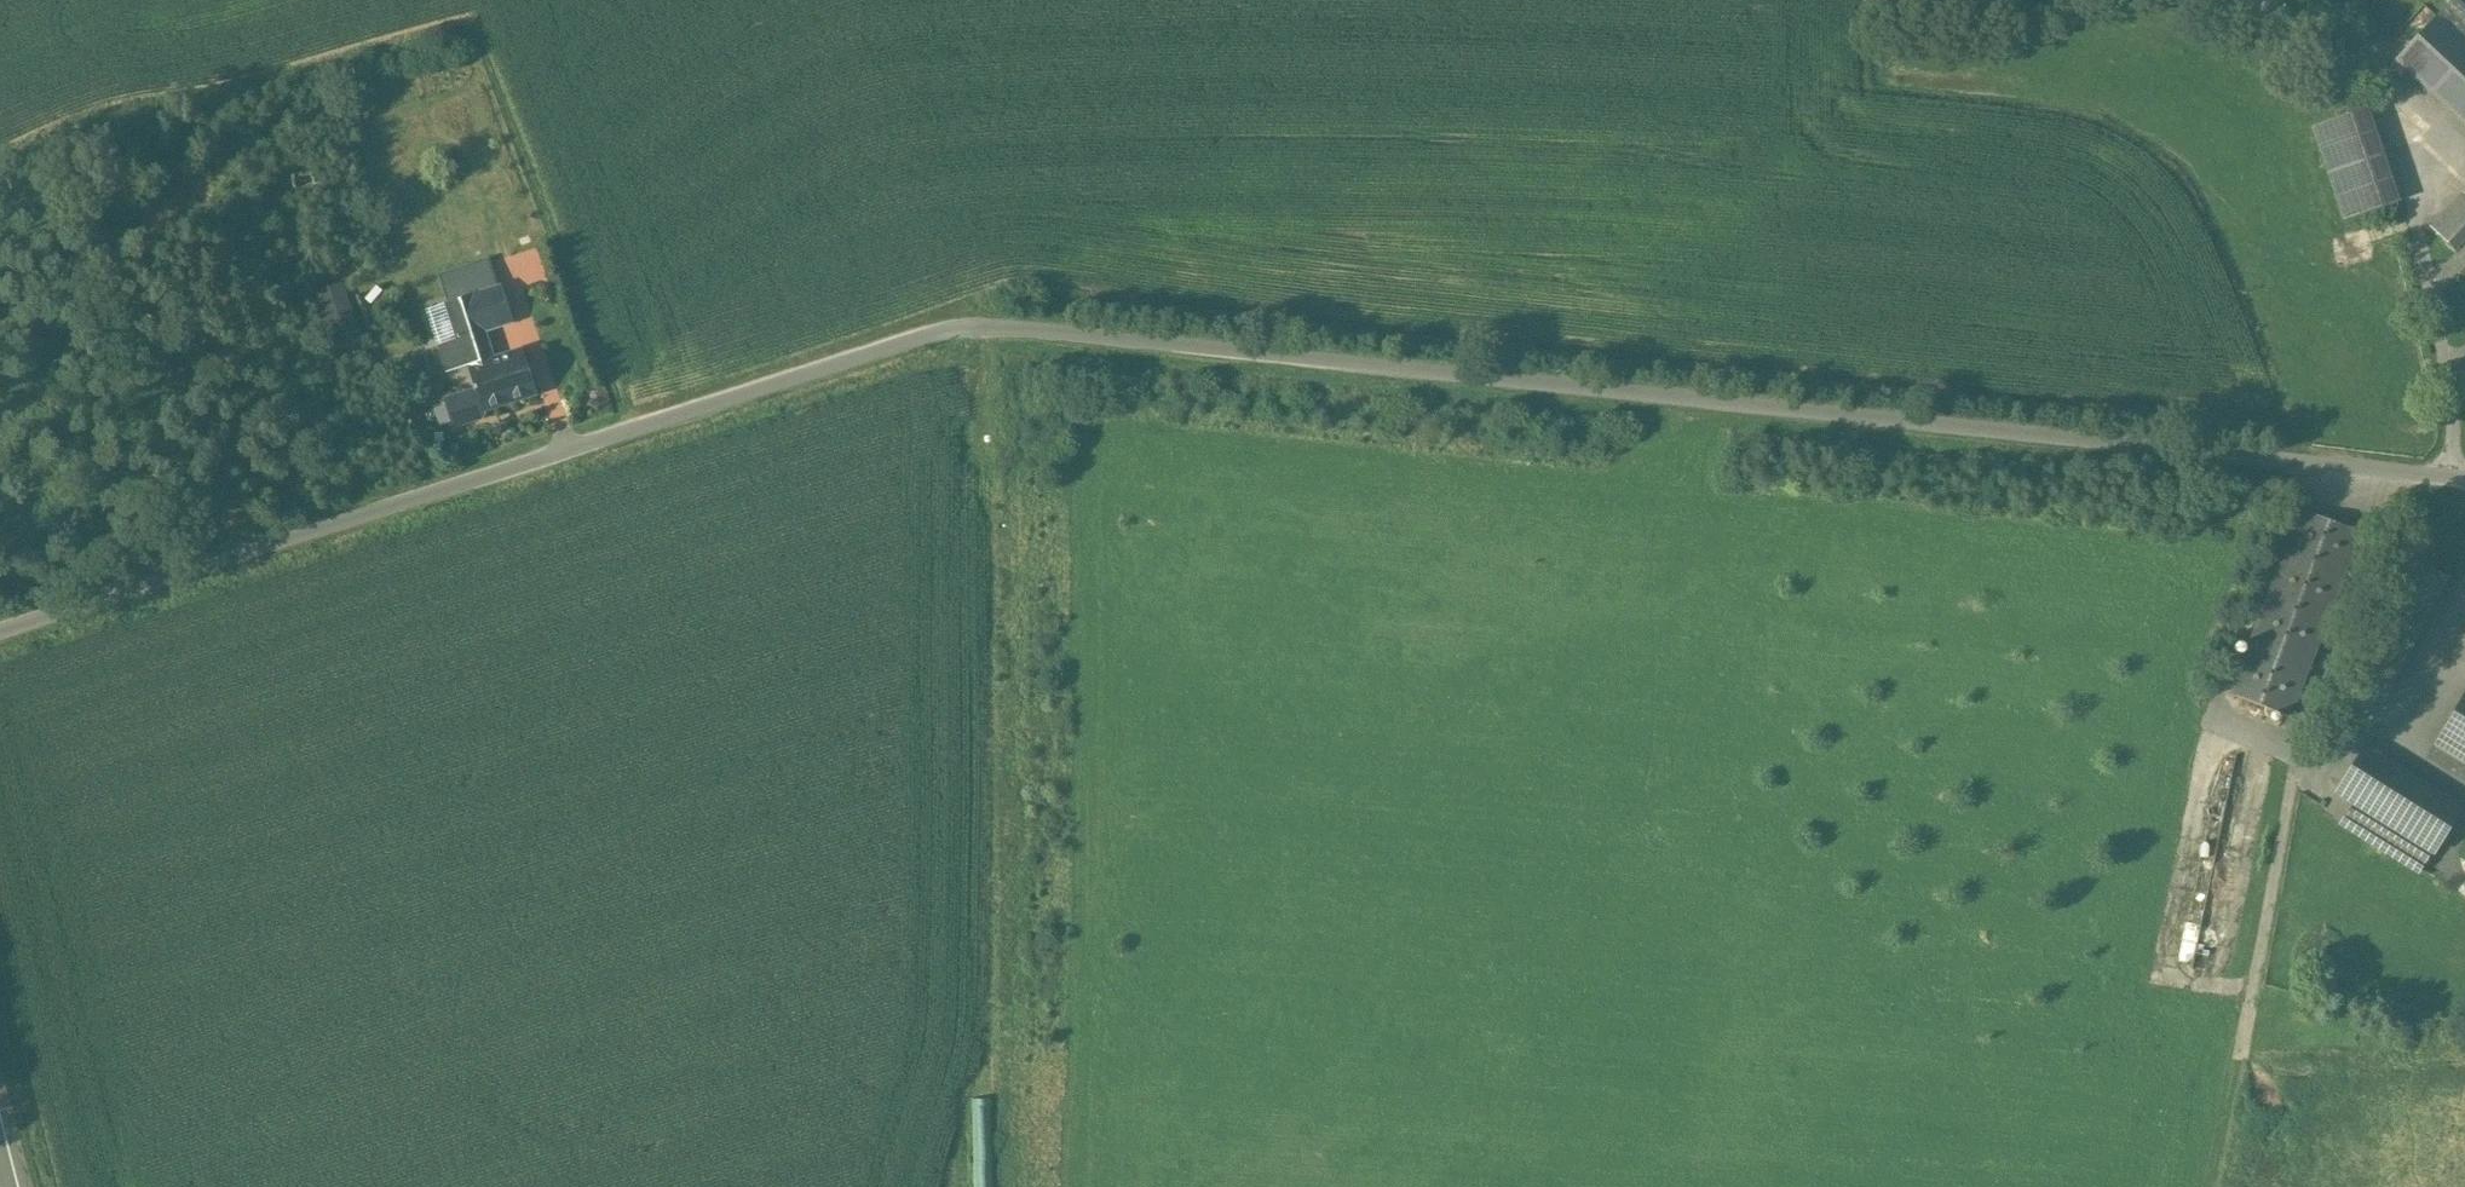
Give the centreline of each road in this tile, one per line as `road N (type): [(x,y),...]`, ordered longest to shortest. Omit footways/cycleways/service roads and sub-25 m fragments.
road 1 (unclassified): [(0,634),(970,327),(2464,477)]
road 2 (track): [(2294,776),(2239,1061)]
road 3 (track): [(2215,1186),(2239,1061)]

